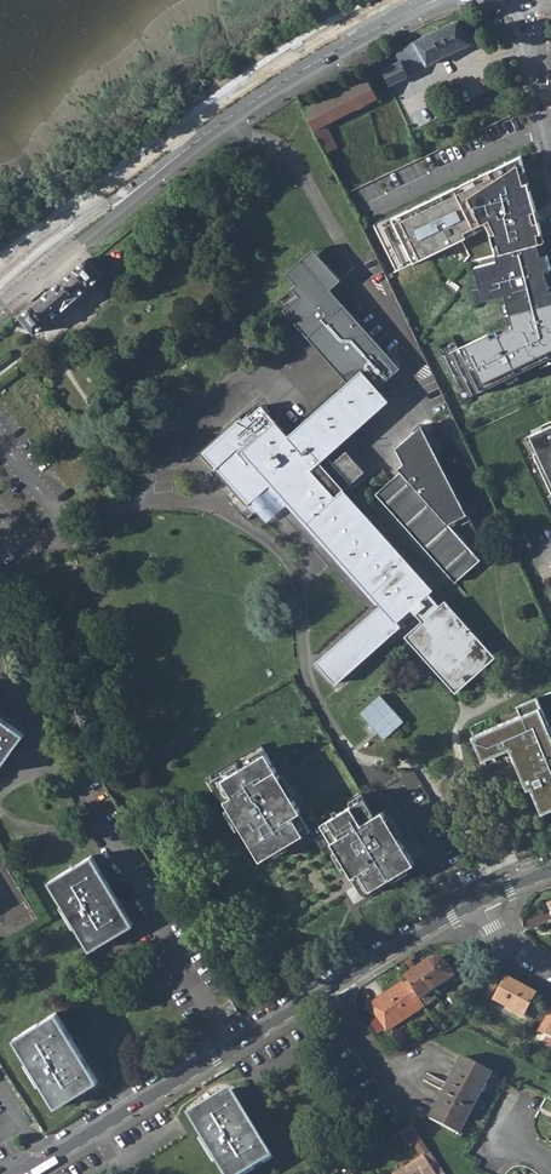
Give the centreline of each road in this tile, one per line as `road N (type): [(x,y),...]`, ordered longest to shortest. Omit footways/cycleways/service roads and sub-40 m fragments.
road 1 (secondary): [(436,0),(258,98),(0,296)]
road 2 (residential): [(322,991),(20,1173)]
road 3 (residential): [(479,902),(322,991)]
road 4 (residential): [(322,991),(381,1070),(441,1084)]
road 5 (residential): [(550,133),(528,4)]
road 6 (residential): [(45,741),(112,845)]

